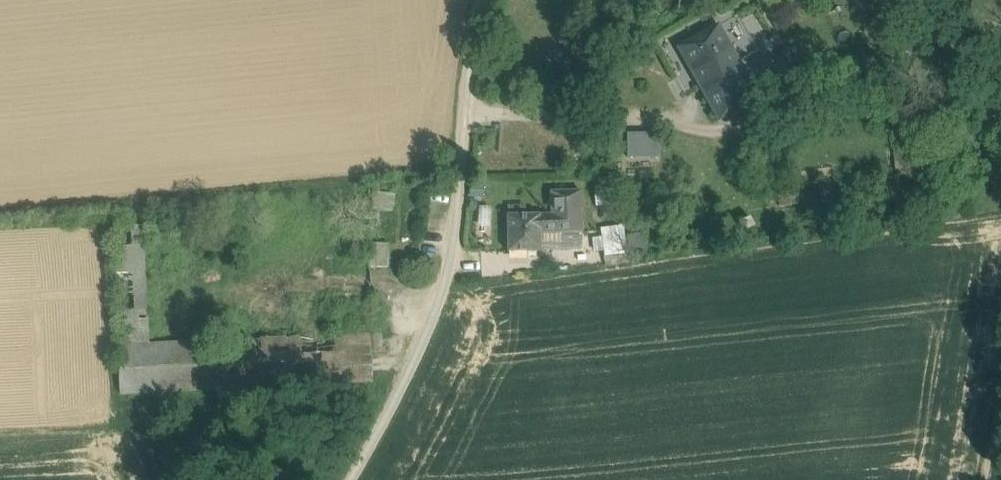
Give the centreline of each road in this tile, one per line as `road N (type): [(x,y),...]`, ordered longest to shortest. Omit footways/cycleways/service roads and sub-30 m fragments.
road 1 (unclassified): [(485,0),(441,283),(393,406),(350,479)]
road 2 (secondary): [(0,389),(174,0)]

